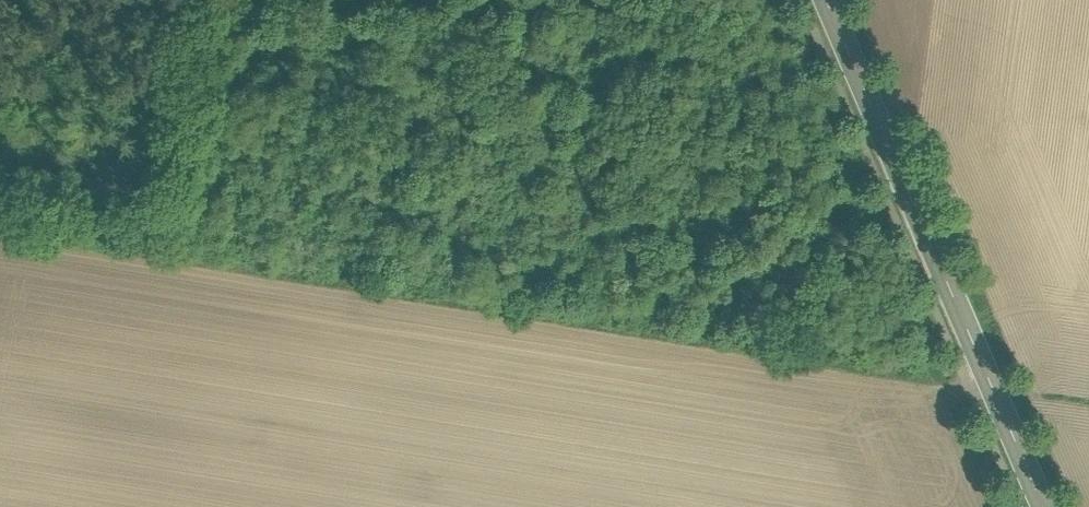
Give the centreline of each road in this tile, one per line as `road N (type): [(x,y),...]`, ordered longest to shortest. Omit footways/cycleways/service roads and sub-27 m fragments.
road 1 (tertiary): [(828,0),(1045,506)]

